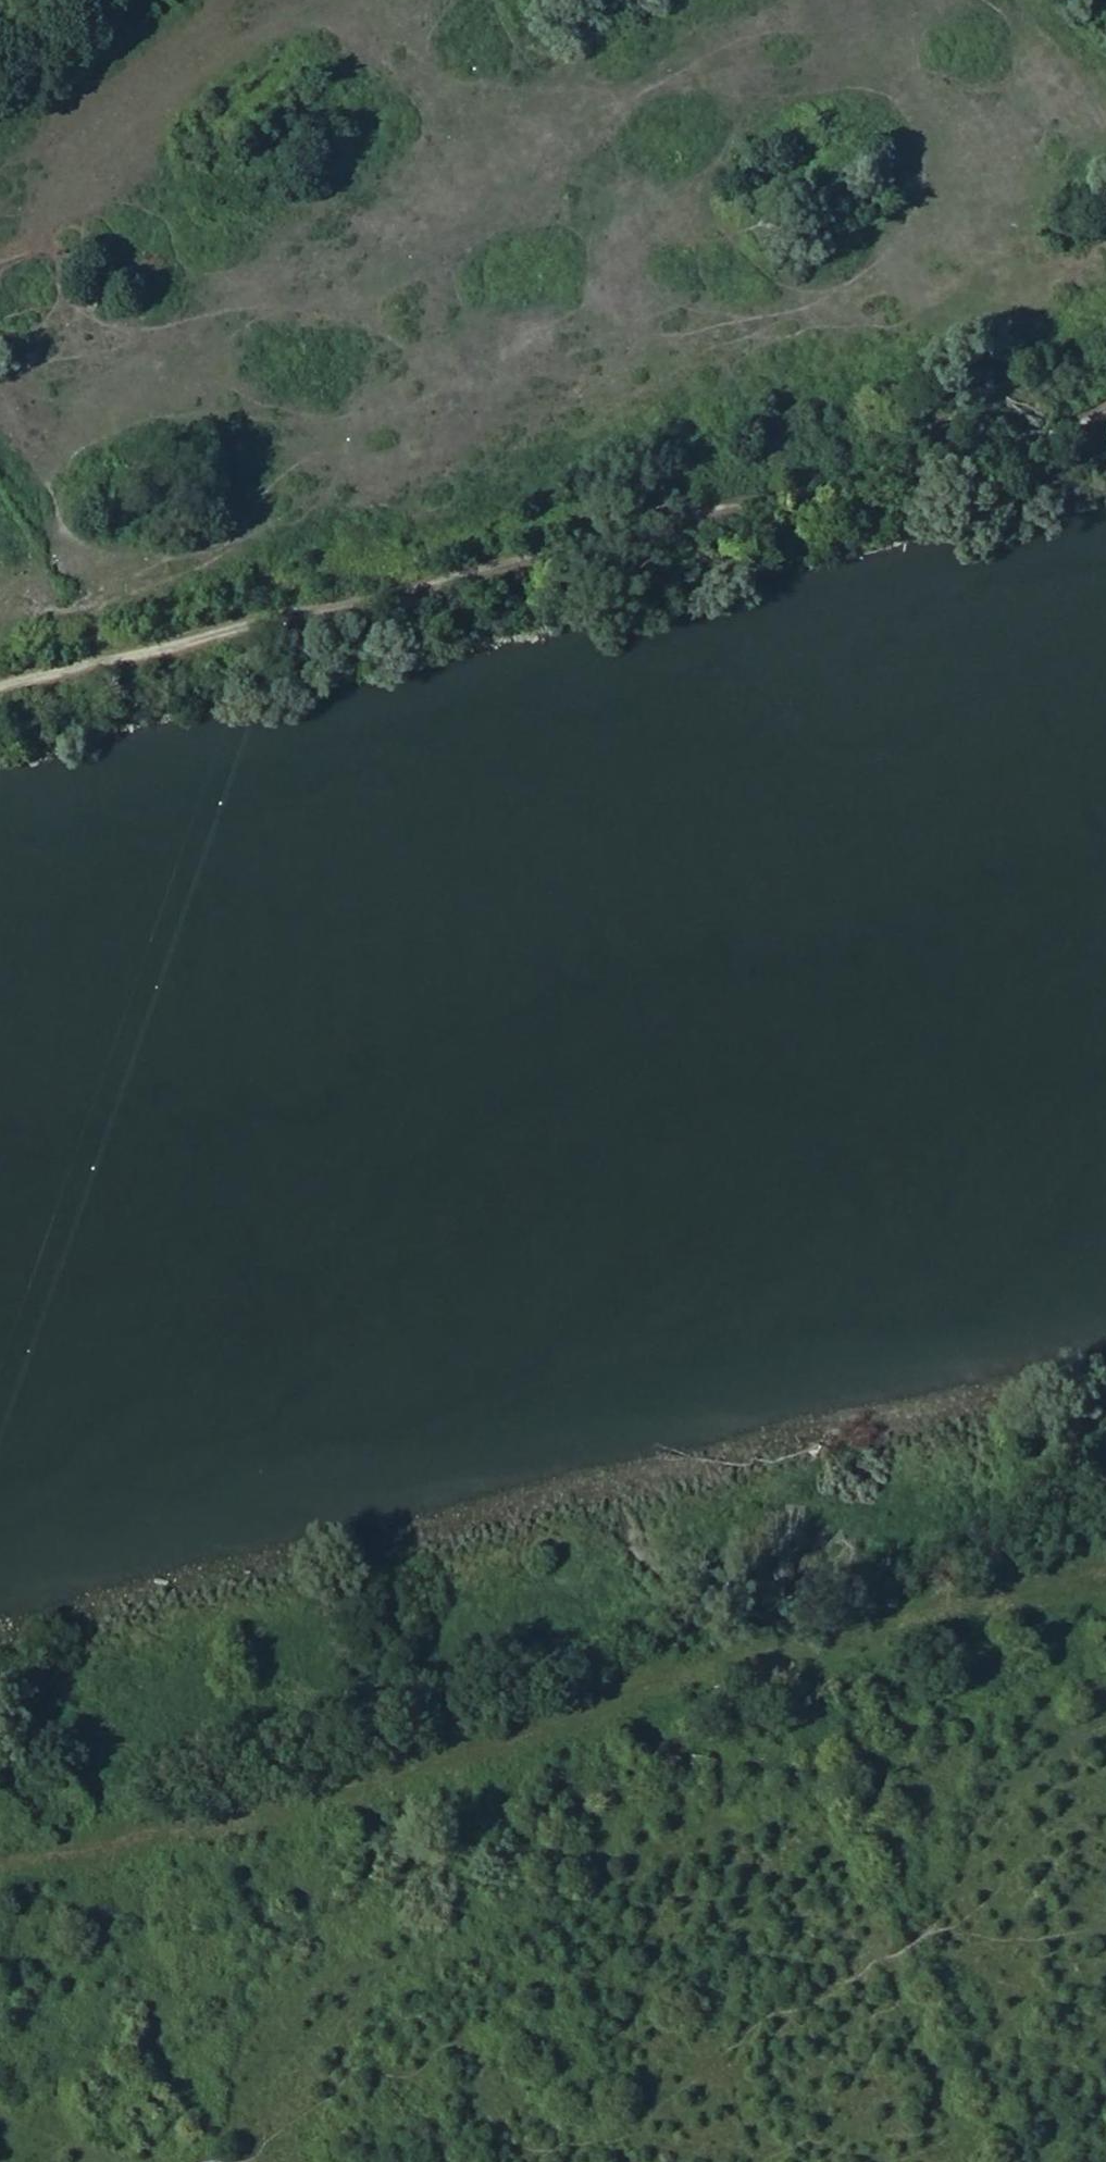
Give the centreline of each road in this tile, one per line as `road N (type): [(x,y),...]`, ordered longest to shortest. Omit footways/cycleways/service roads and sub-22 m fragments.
road 1 (track): [(1105,1567),(991,1590),(426,1756),(0,1866)]
road 2 (track): [(1105,418),(1039,441),(0,692)]

